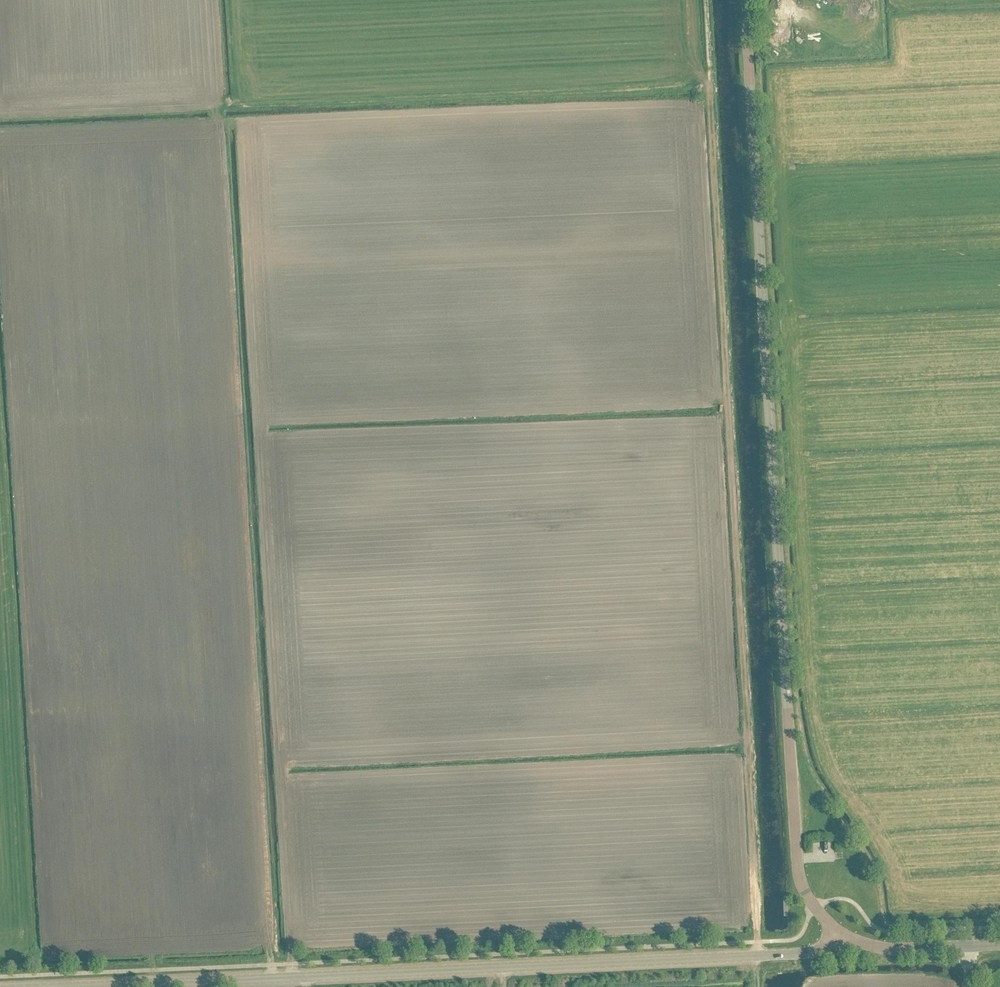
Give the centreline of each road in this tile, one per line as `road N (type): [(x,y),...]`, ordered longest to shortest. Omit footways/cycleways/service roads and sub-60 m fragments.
road 1 (track): [(760,956),(706,0)]
road 2 (tertiary): [(836,933),(799,870),(745,0)]
road 3 (tertiary): [(806,953),(109,986)]
road 4 (tertiary): [(836,933),(880,949),(999,945)]

